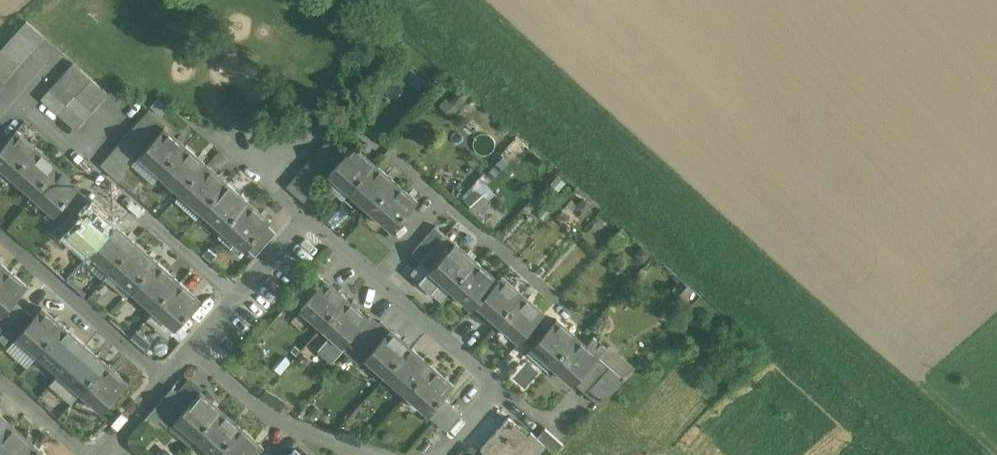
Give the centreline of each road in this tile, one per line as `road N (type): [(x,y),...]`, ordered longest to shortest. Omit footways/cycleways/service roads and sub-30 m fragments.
road 1 (residential): [(0,130),(20,106),(245,301)]
road 2 (residential): [(379,280),(503,391),(450,454)]
road 3 (residential): [(164,380),(0,233)]
road 4 (residential): [(375,454),(270,419),(198,354)]
road 5 (residential): [(444,202),(583,321)]

